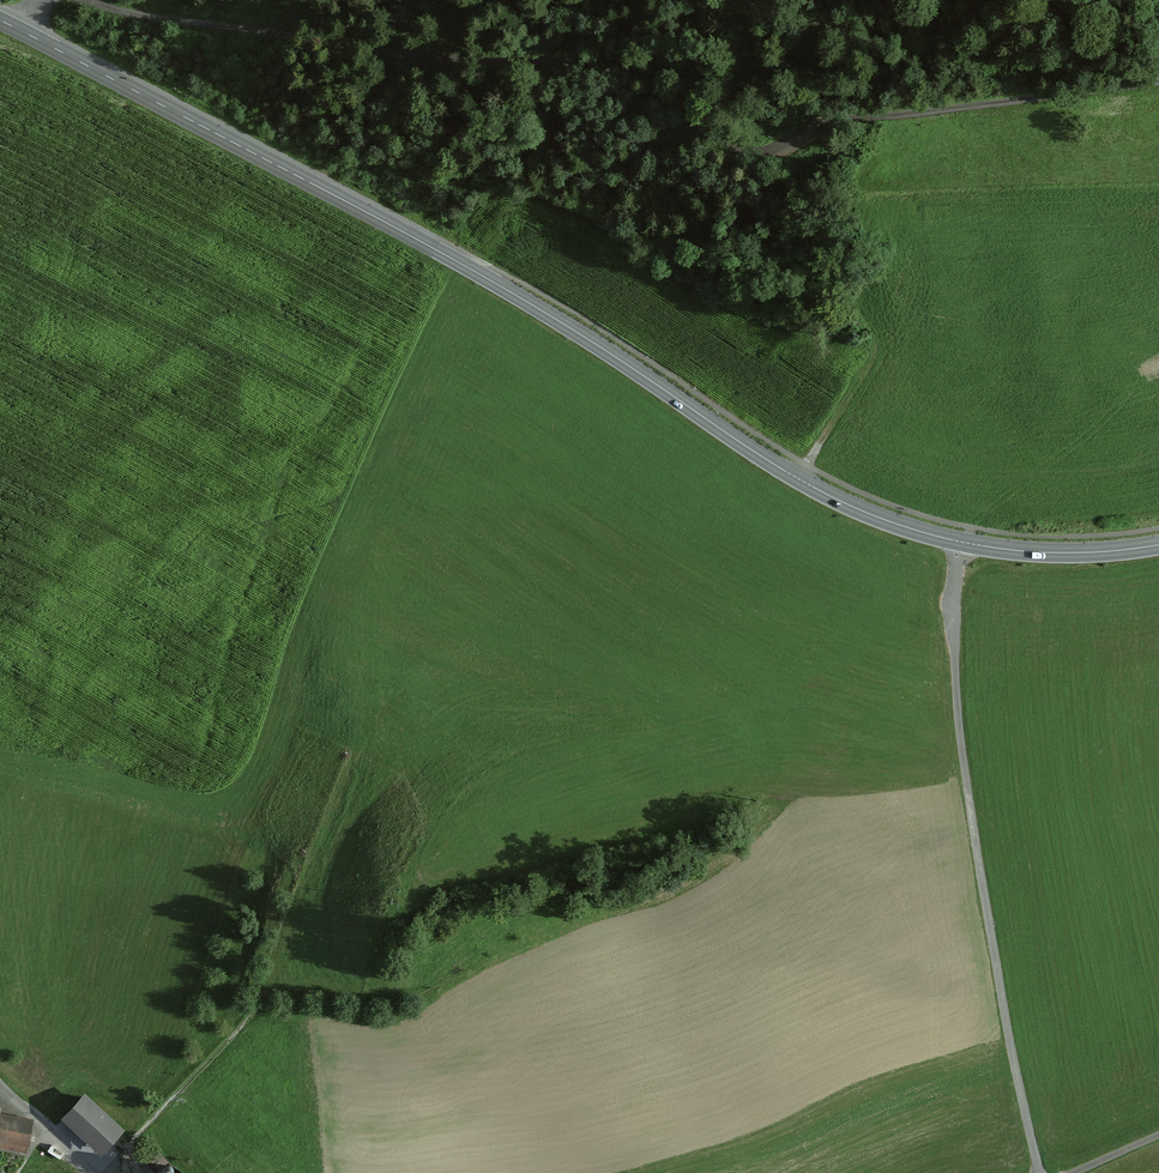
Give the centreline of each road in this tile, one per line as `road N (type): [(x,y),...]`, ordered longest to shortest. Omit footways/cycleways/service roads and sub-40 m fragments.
road 1 (track): [(1158,80),(832,123),(785,148),(740,150),(647,74),(586,56),(497,57),(284,36),(126,16),(80,0)]
road 2 (secondary): [(962,542),(820,491),(506,289),(0,20)]
road 3 (unclassified): [(1039,1172),(959,724),(951,600),(962,542)]
road 4 (track): [(764,149),(785,207),(874,339),(797,478)]
road 5 (secondary): [(1158,546),(1094,553),(962,542)]

